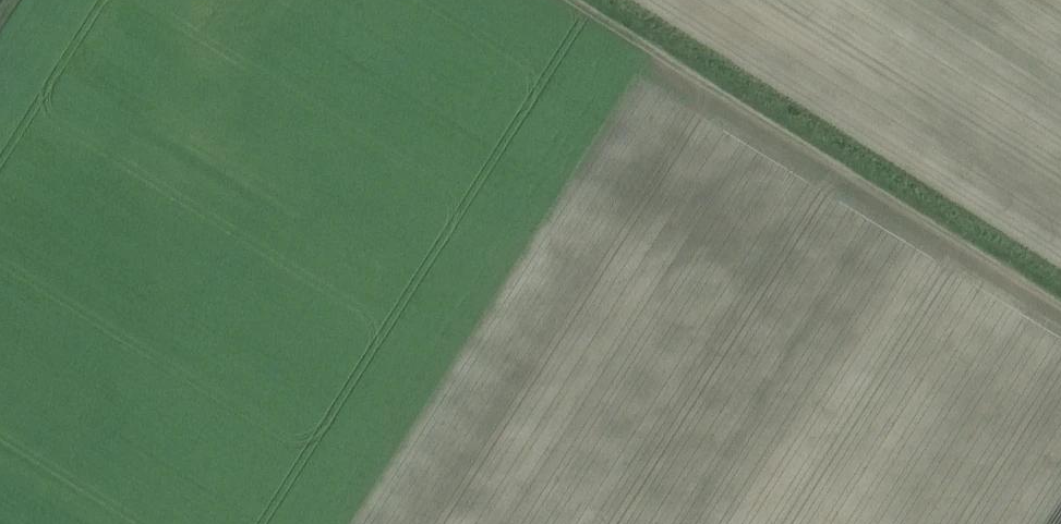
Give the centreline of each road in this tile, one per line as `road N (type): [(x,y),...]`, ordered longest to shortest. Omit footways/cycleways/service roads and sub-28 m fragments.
road 1 (track): [(1060,306),(675,64)]

